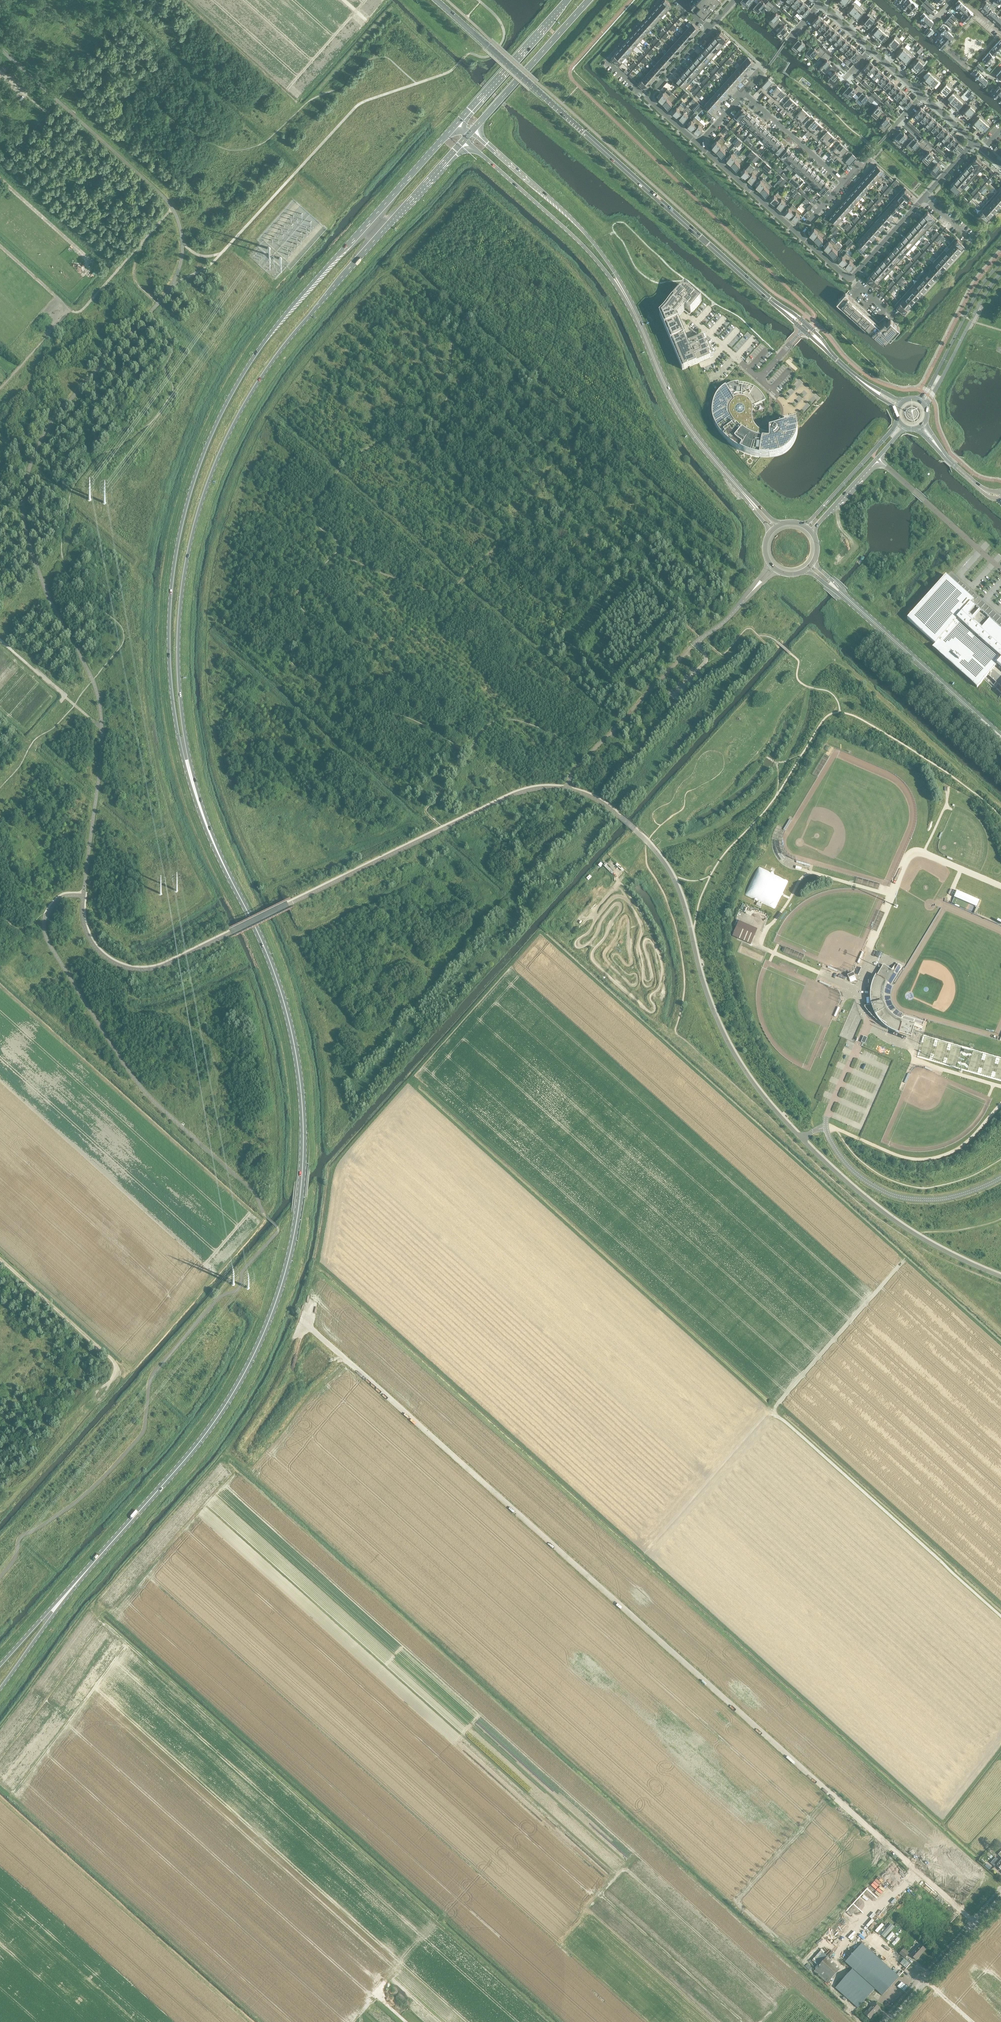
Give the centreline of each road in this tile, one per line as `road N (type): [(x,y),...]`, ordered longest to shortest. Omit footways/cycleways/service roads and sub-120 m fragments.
road 1 (primary): [(66,1592),(190,1452),(243,1375),(296,1230),(303,1114),(296,1048),(258,933),(200,807)]
road 2 (primary): [(456,124),(276,329),(213,428),(167,598),(175,720),(200,807)]
road 3 (primary): [(200,807),(180,693),(179,599),(215,454),(259,377),(466,140)]
road 4 (tertiary): [(776,305),(436,0)]
road 5 (track): [(644,1554),(905,1258)]
road 6 (unclassified): [(1000,1177),(958,1195),(914,1199),(882,1190),(844,1161),(826,1119),(865,1027)]
road 7 (track): [(1000,1617),(775,1414)]
road 8 (secondary): [(741,490),(678,411),(622,290)]
road 9 (secondary): [(622,290),(576,223),(473,131)]
road 10 (secondary): [(466,140),(622,290)]
road 11 (track): [(566,789),(575,767),(691,647)]
road 12 (secondary): [(978,716),(842,594)]
road 13 (trunk): [(473,131),(590,0)]
road 14 (track): [(114,1381),(112,1359),(0,1259)]
road 15 (trunk): [(568,0),(456,124)]
road 16 (tertiary): [(890,2021),(1000,1897)]
road 17 (unclassified): [(878,459),(1000,570)]
road 18 (tertiary): [(1000,263),(918,400)]
road 19 (tertiary): [(926,407),(1000,274)]
road 20 (tertiary): [(900,423),(805,526)]
road 21 (residential): [(699,144),(798,233)]
road 22 (residential): [(843,182),(744,94)]
road 23 (track): [(95,264),(0,178)]

